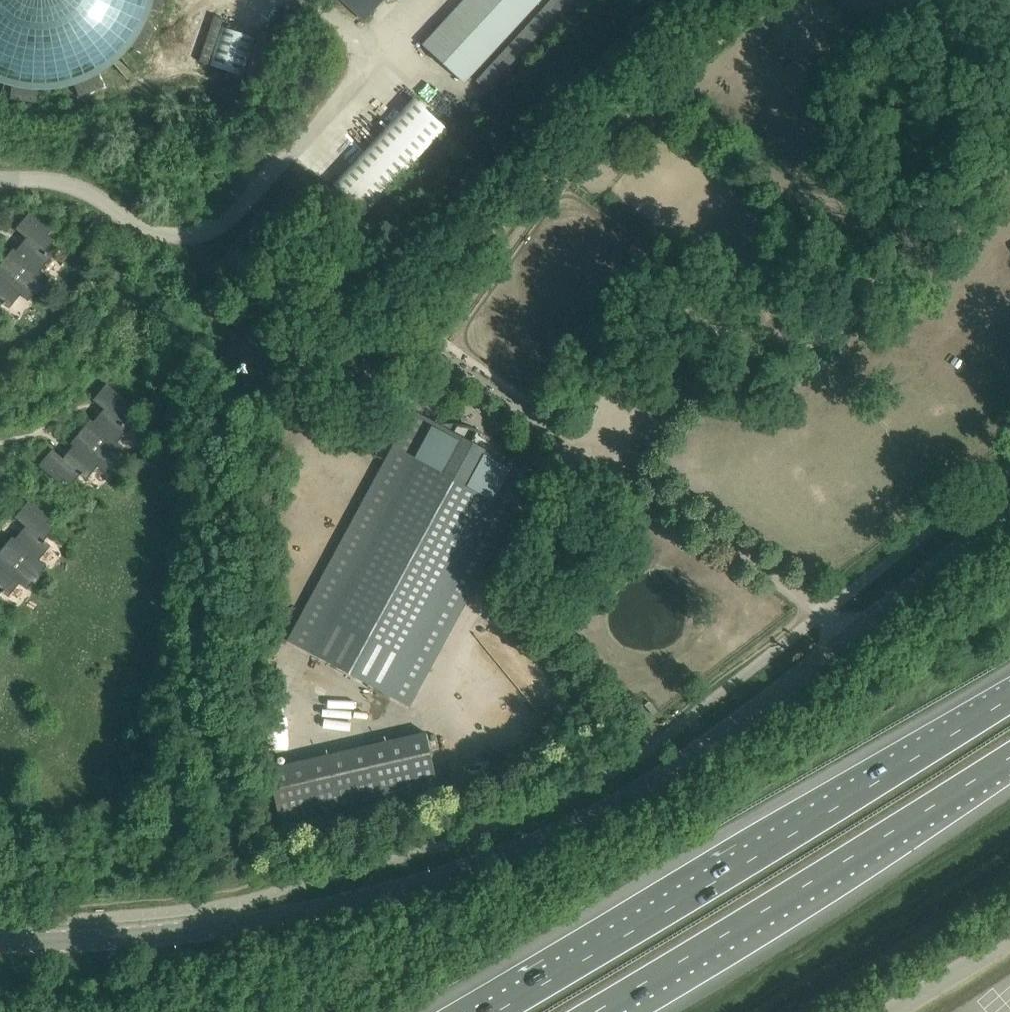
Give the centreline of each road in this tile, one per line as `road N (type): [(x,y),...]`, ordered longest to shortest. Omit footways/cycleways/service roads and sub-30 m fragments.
road 1 (tertiary): [(0,940),(284,916),(528,846),(650,786),(748,718),(1009,509)]
road 2 (motorway): [(1009,697),(494,1011)]
road 3 (motorway): [(595,1011),(1009,755)]
road 4 (track): [(813,600),(435,344)]
road 5 (unclassified): [(886,1011),(1009,935)]

